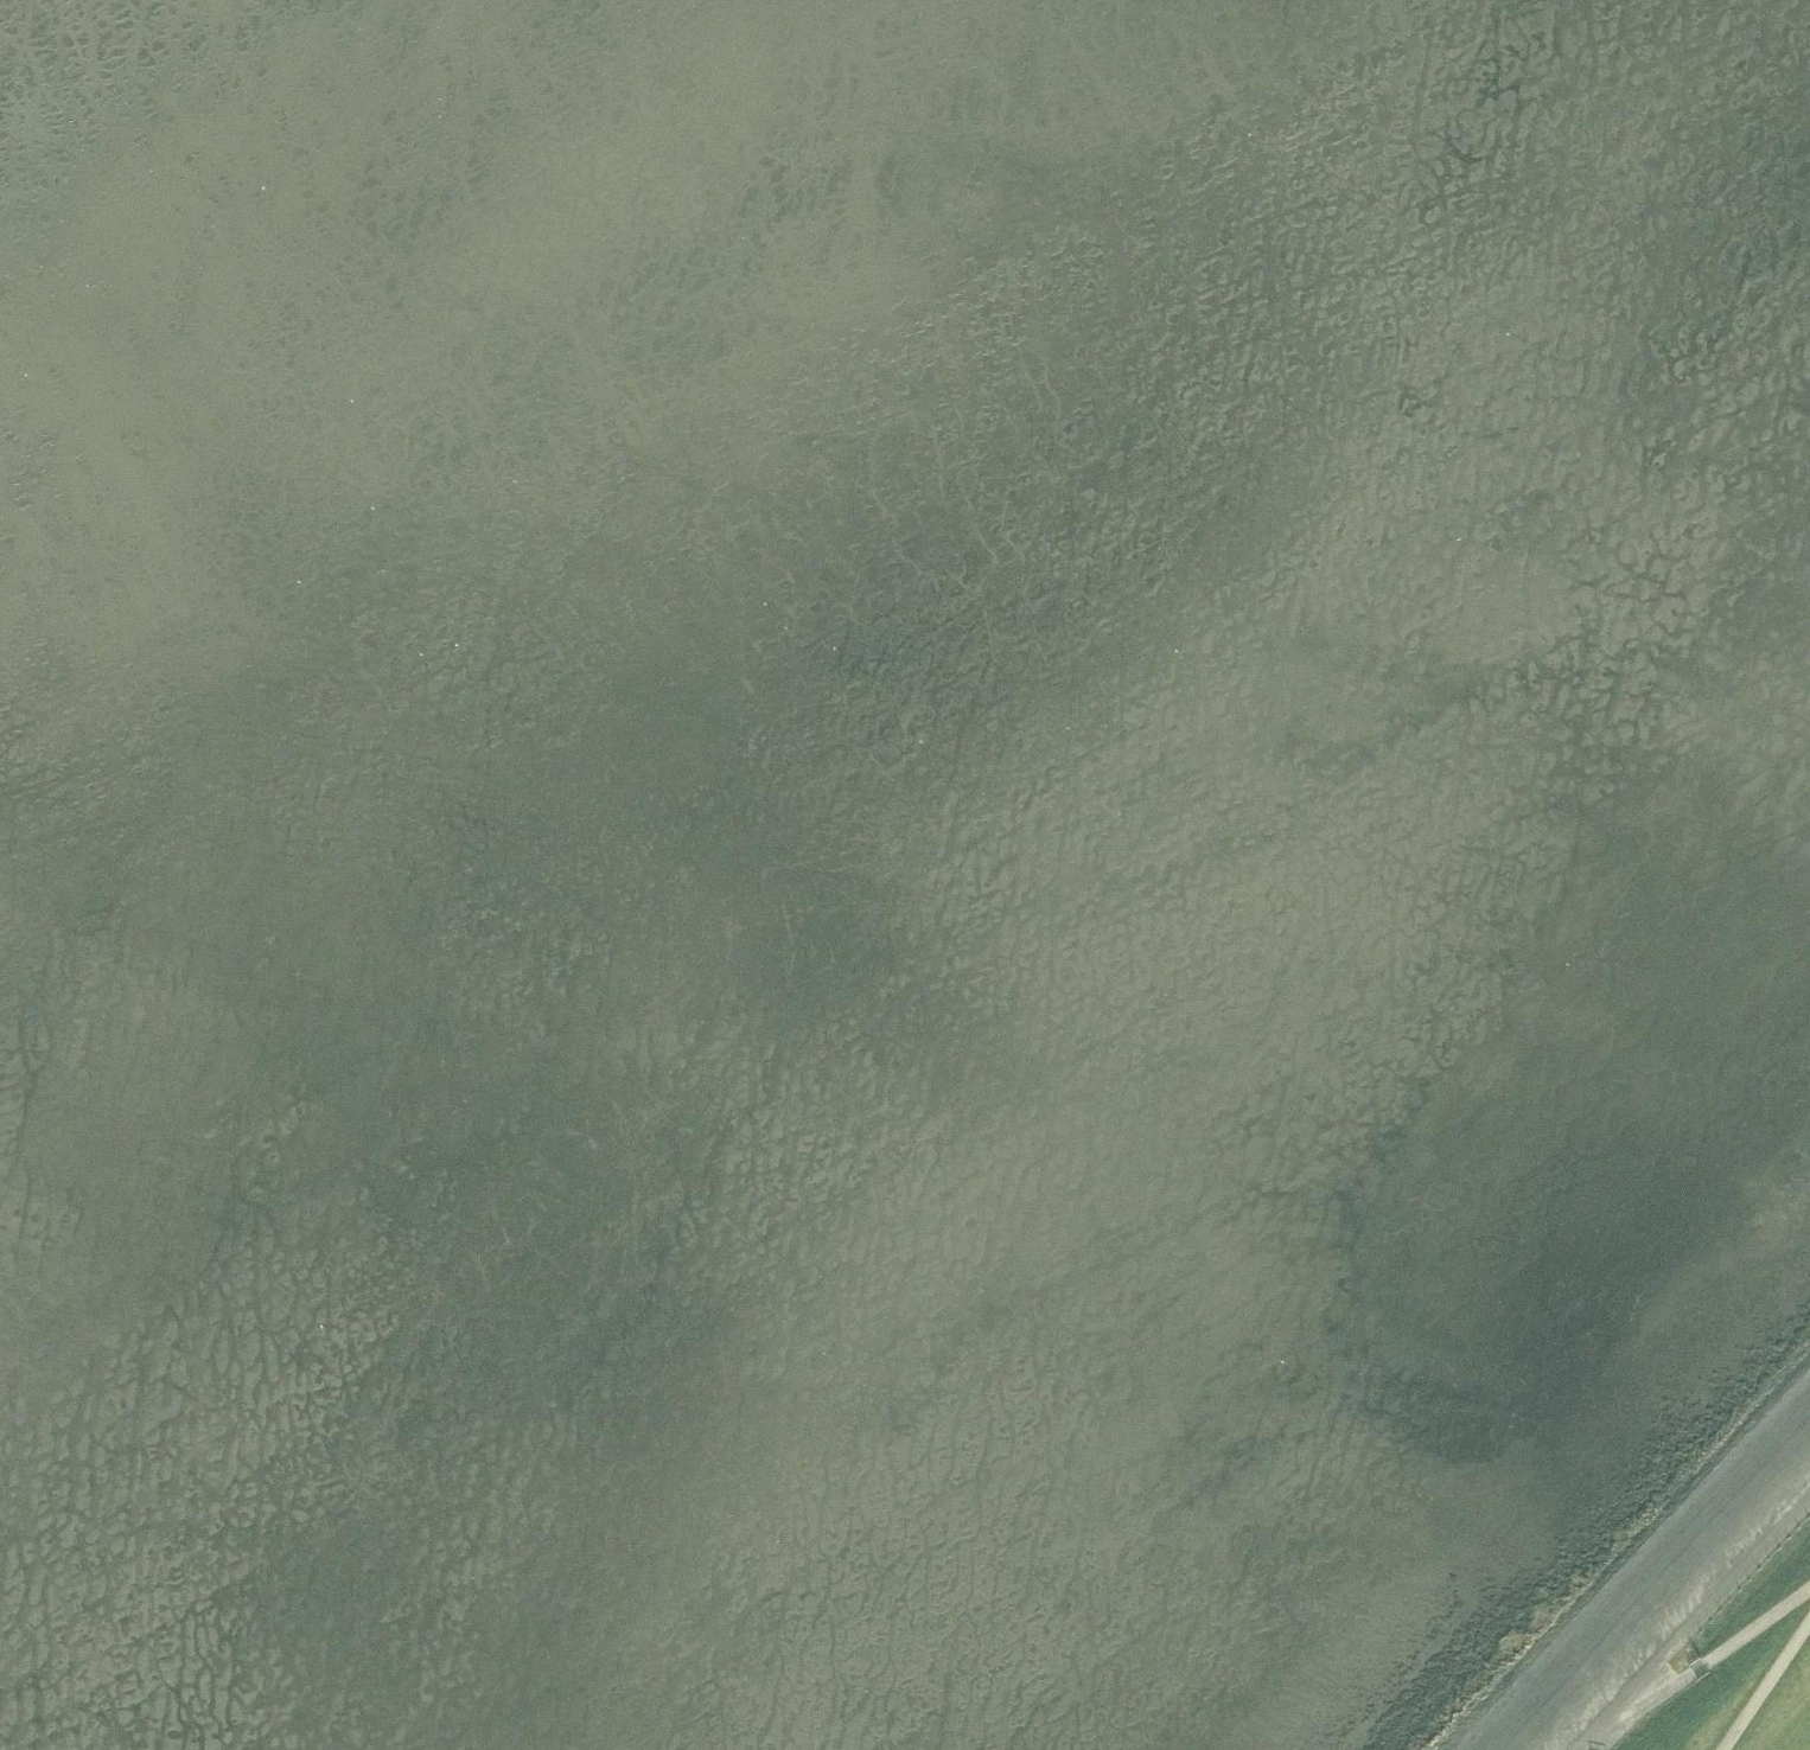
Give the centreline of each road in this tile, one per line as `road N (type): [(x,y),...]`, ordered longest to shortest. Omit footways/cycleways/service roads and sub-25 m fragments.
road 1 (unclassified): [(1809,1621),(1725,1749)]

